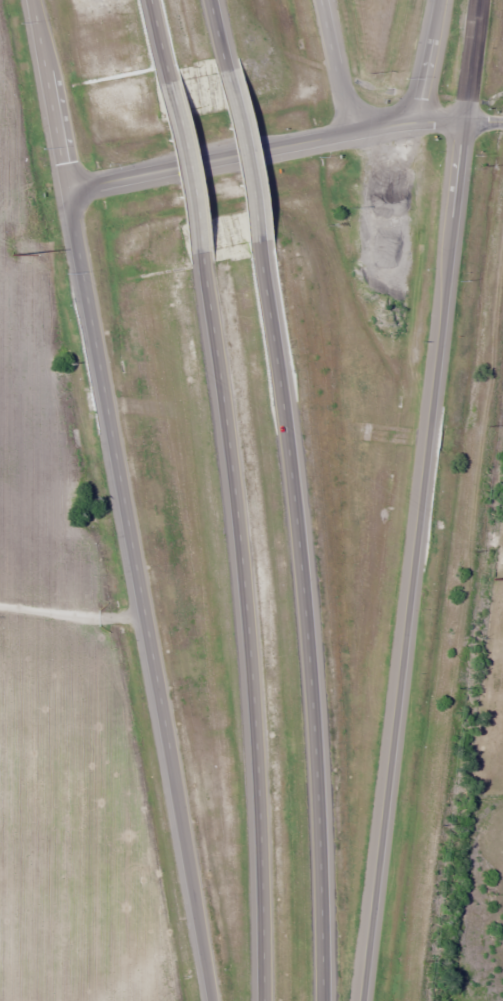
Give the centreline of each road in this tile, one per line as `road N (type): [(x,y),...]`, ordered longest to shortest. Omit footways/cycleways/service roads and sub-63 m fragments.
road 1 (trunk): [(362,1000),(461,121)]
road 2 (trunk): [(67,188),(212,1000)]
road 3 (trunk): [(322,1000),(312,708),(284,411),(258,242)]
road 4 (trunk): [(200,251),(244,585),(262,1000)]
road 5 (primary): [(415,120),(67,188)]
road 6 (trunk): [(33,0),(67,188)]
road 7 (trunk): [(168,81),(200,251)]
road 8 (trunk): [(258,242),(225,73)]
road 9 (trunk): [(350,132),(323,0)]
road 10 (primary): [(461,121),(476,0)]
road 11 (primary): [(436,0),(415,120)]

